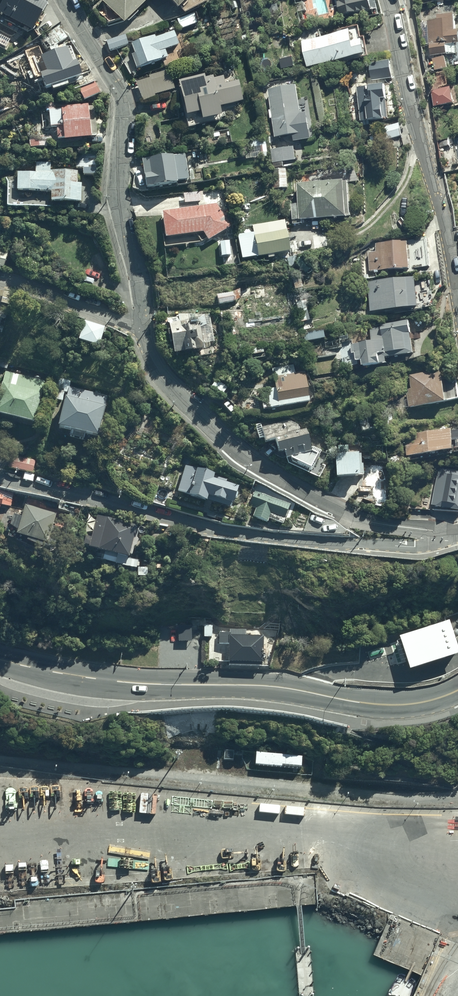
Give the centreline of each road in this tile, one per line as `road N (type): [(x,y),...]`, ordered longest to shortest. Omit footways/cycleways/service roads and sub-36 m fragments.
road 1 (secondary): [(457,690),(415,704),(370,703),(259,685),(98,678),(0,660)]
road 2 (residential): [(450,532),(414,546),(234,534),(0,480)]
road 3 (residential): [(144,327),(163,379),(245,458),(360,519),(450,532)]
road 4 (residential): [(64,0),(123,102),(120,193),(144,327)]
road 5 (residential): [(389,0),(457,293)]
road 6 (residential): [(144,327),(0,279)]

